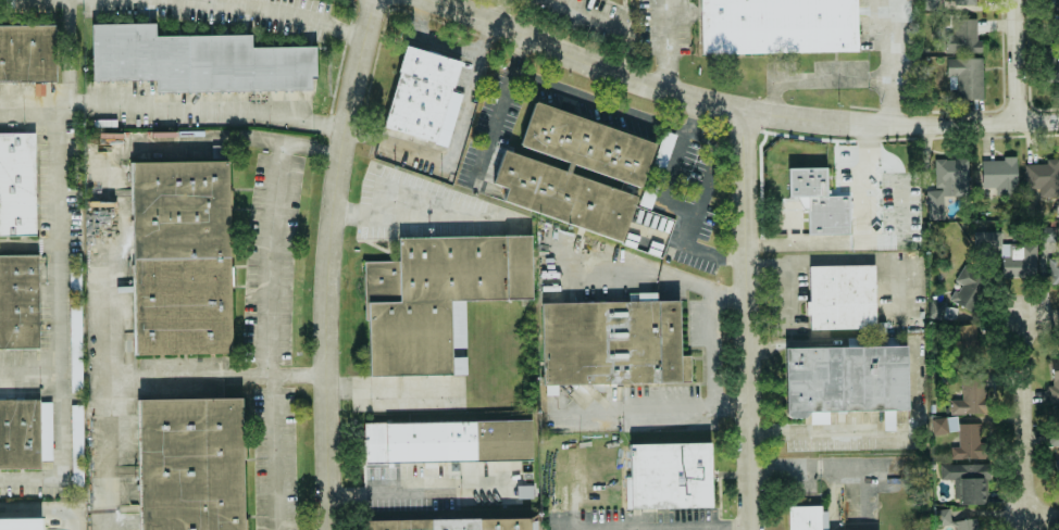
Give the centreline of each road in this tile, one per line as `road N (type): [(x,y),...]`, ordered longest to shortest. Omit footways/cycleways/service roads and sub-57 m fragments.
road 1 (tertiary): [(1020,125),(859,124),(744,111),(423,0)]
road 2 (tertiary): [(325,529),(323,267),(339,129),(371,0)]
road 3 (residential): [(749,529),(744,111)]
road 4 (residential): [(1022,521),(1023,326)]
road 5 (residential): [(1020,125),(1018,0)]

